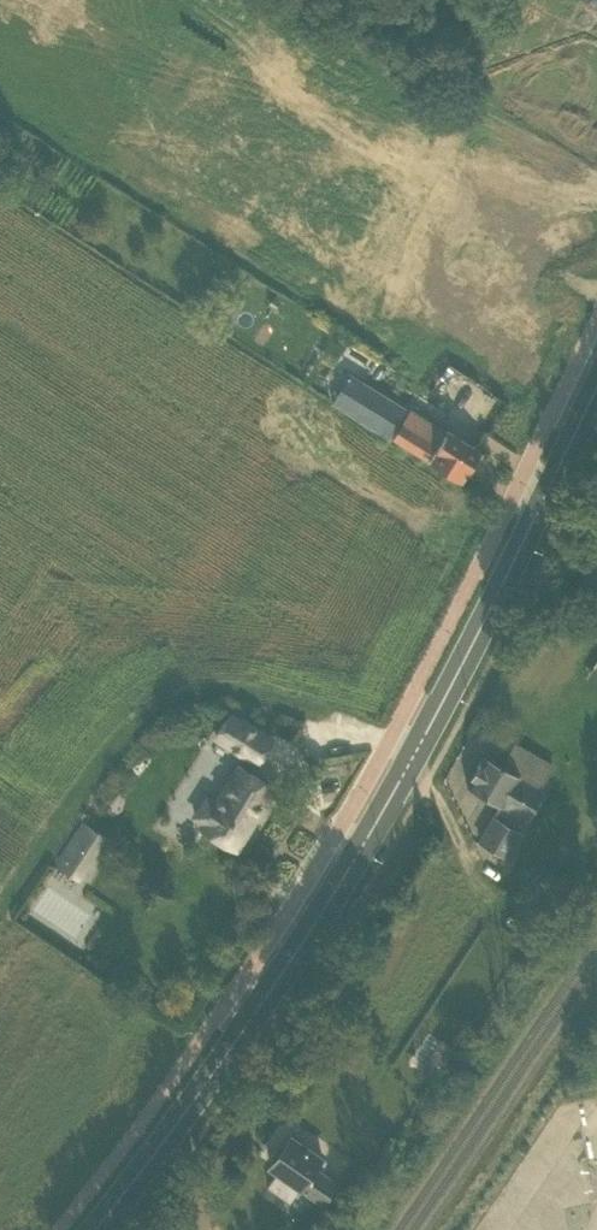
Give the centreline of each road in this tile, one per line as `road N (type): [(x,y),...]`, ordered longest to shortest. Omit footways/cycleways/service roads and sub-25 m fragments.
road 1 (secondary): [(92,1229),(228,1050),(329,891),(409,755),(596,378)]
road 2 (track): [(3,906),(117,746),(164,706),(201,694),(242,695),(338,720)]

